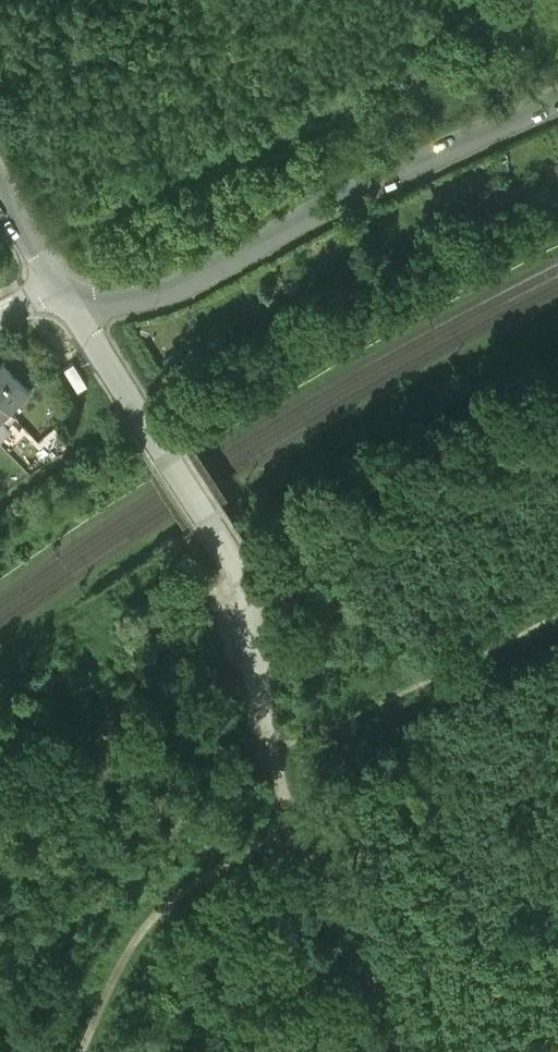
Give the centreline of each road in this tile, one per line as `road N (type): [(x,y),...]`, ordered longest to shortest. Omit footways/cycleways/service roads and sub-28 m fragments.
road 1 (residential): [(557,95),(166,293),(68,297)]
road 2 (residential): [(228,556),(68,297)]
road 3 (track): [(293,824),(228,556)]
road 4 (track): [(404,1051),(293,824)]

